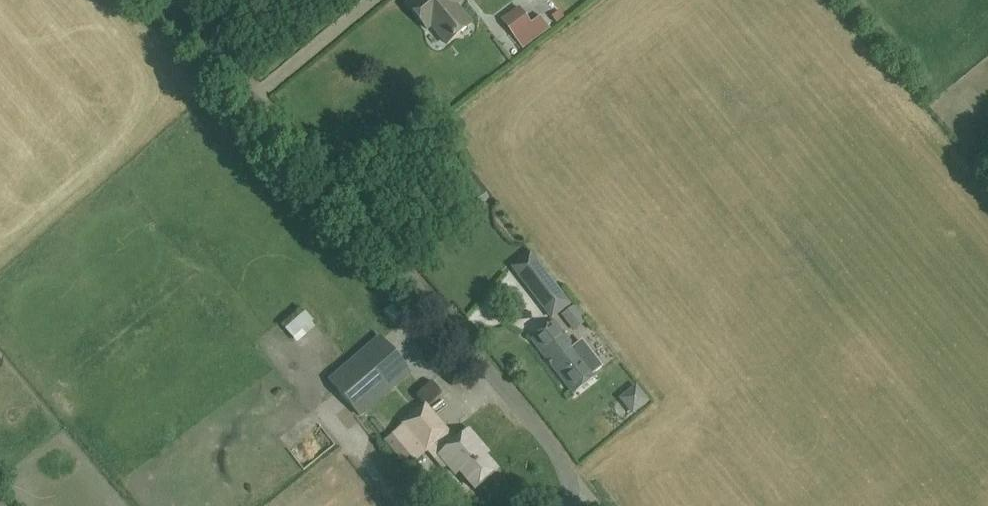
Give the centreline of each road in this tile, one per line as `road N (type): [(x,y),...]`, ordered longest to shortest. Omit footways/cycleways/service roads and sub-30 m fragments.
road 1 (unclassified): [(568,505),(569,487),(541,433),(169,0)]

